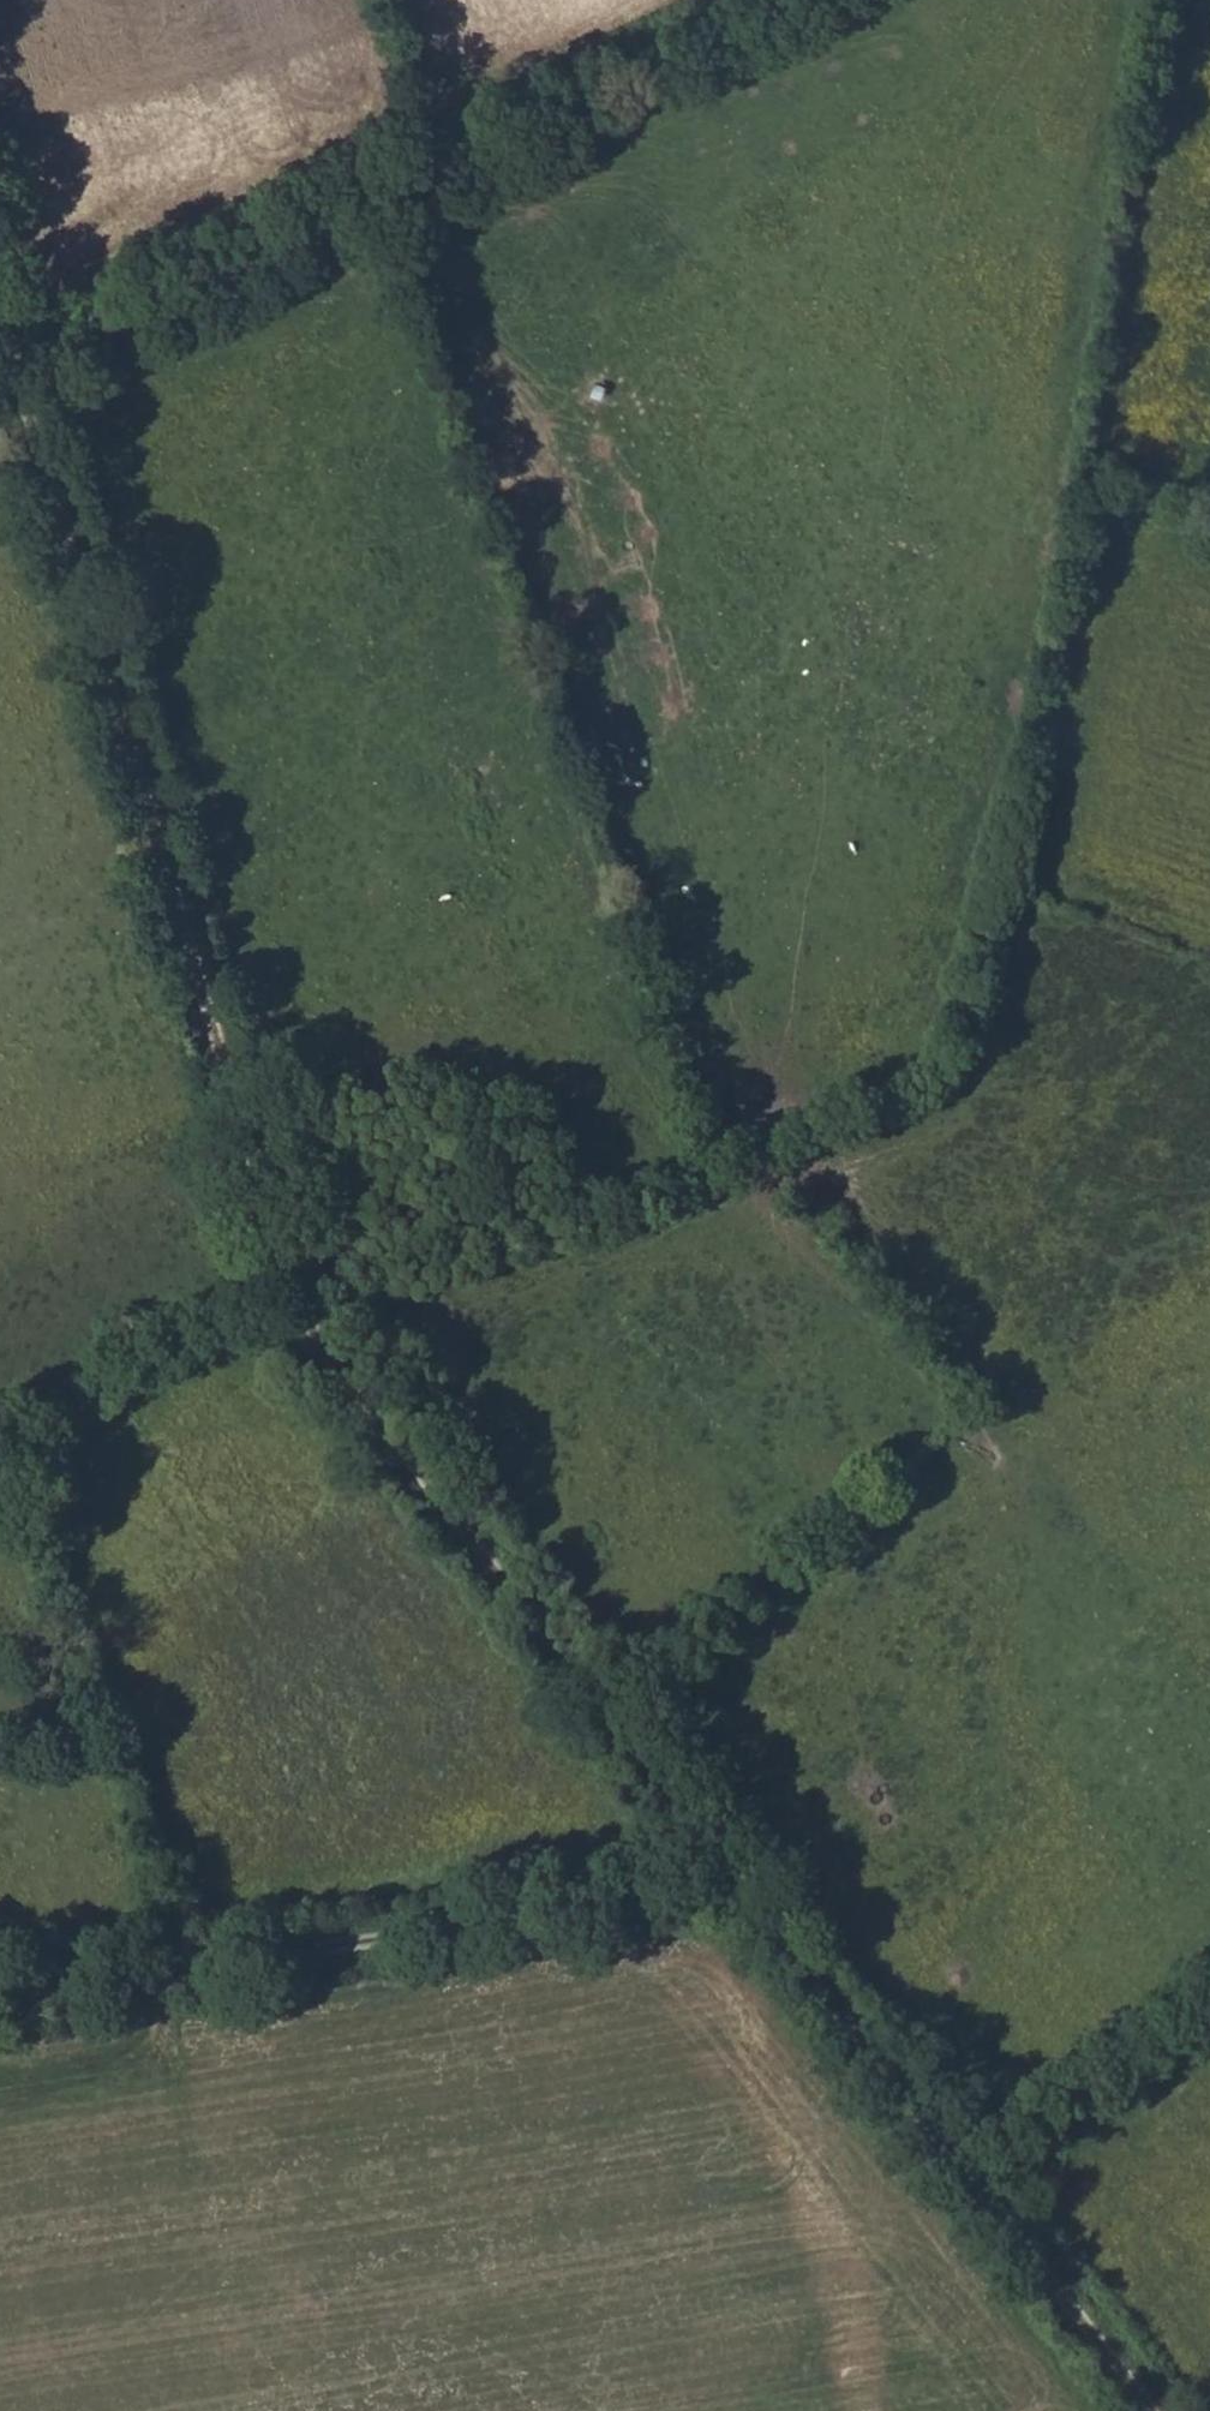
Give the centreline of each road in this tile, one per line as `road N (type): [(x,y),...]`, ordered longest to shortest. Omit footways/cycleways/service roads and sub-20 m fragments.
road 1 (track): [(727,1879),(295,1311),(0,305)]
road 2 (track): [(727,1879),(0,1997)]
road 3 (track): [(1150,2410),(727,1879)]

